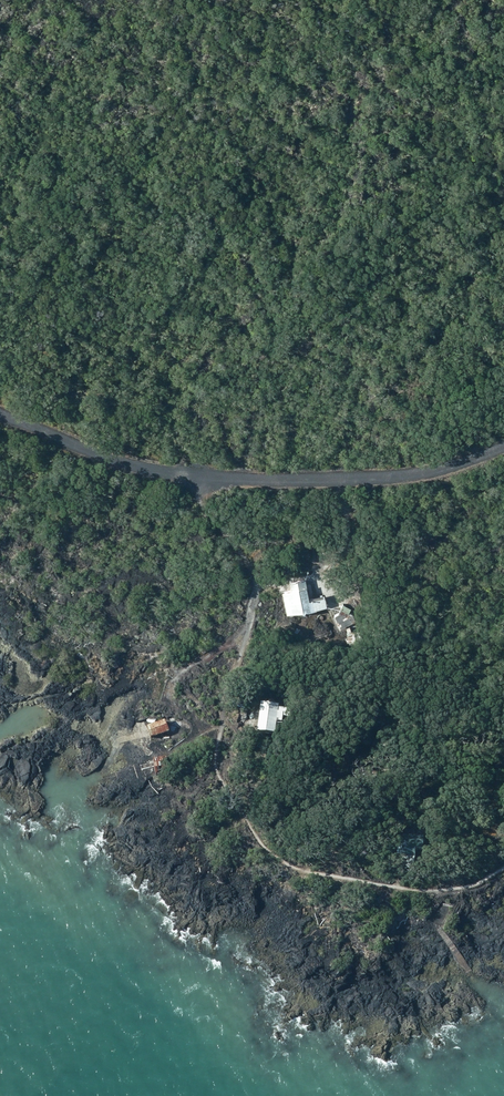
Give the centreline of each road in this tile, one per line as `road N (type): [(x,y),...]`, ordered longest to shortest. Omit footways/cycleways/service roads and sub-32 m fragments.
road 1 (track): [(503,449),(442,475),(199,477)]
road 2 (track): [(199,477),(69,443),(0,414)]

